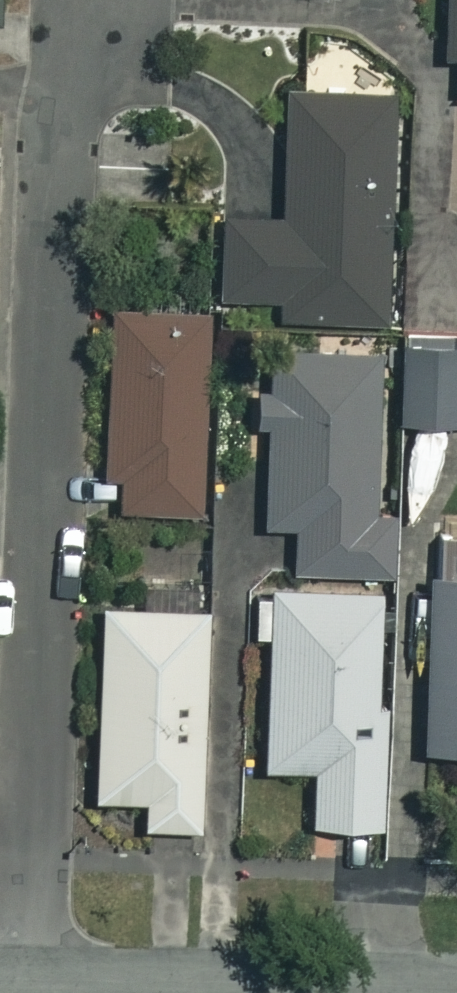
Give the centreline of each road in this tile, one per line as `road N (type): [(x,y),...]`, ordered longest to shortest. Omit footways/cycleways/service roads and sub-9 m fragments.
road 1 (residential): [(98,0),(69,89),(57,162),(29,985)]
road 2 (residential): [(29,985),(255,992)]

